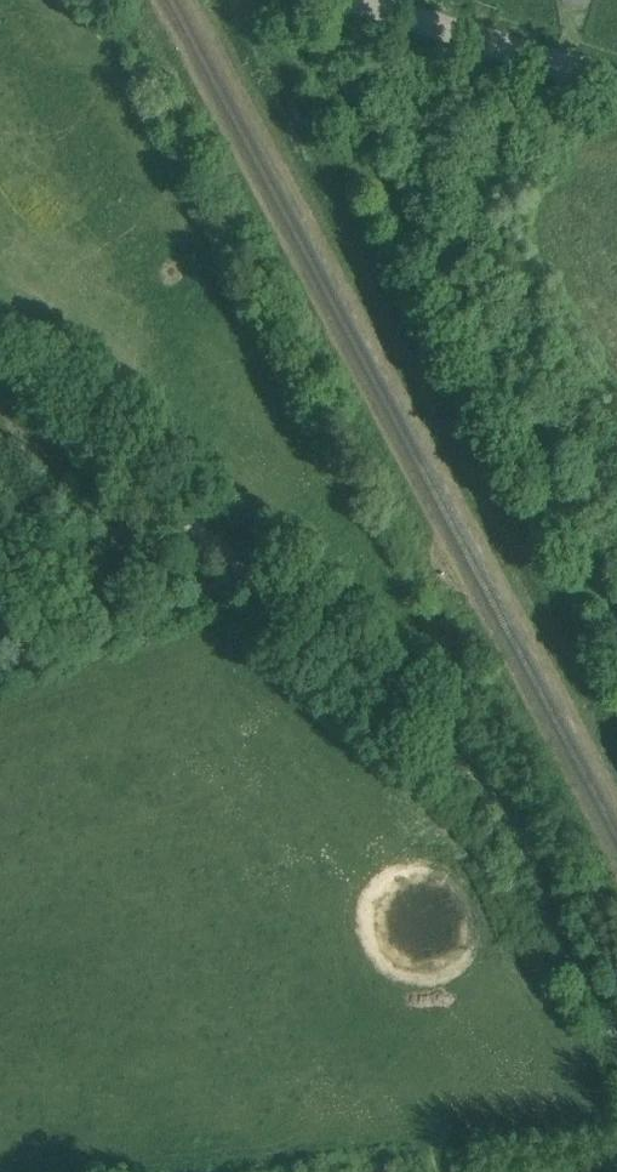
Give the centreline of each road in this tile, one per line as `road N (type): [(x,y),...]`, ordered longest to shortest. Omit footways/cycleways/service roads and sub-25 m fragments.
road 1 (track): [(0,356),(192,536),(467,755),(497,789),(616,1008)]
road 2 (unclassified): [(616,80),(362,0)]

